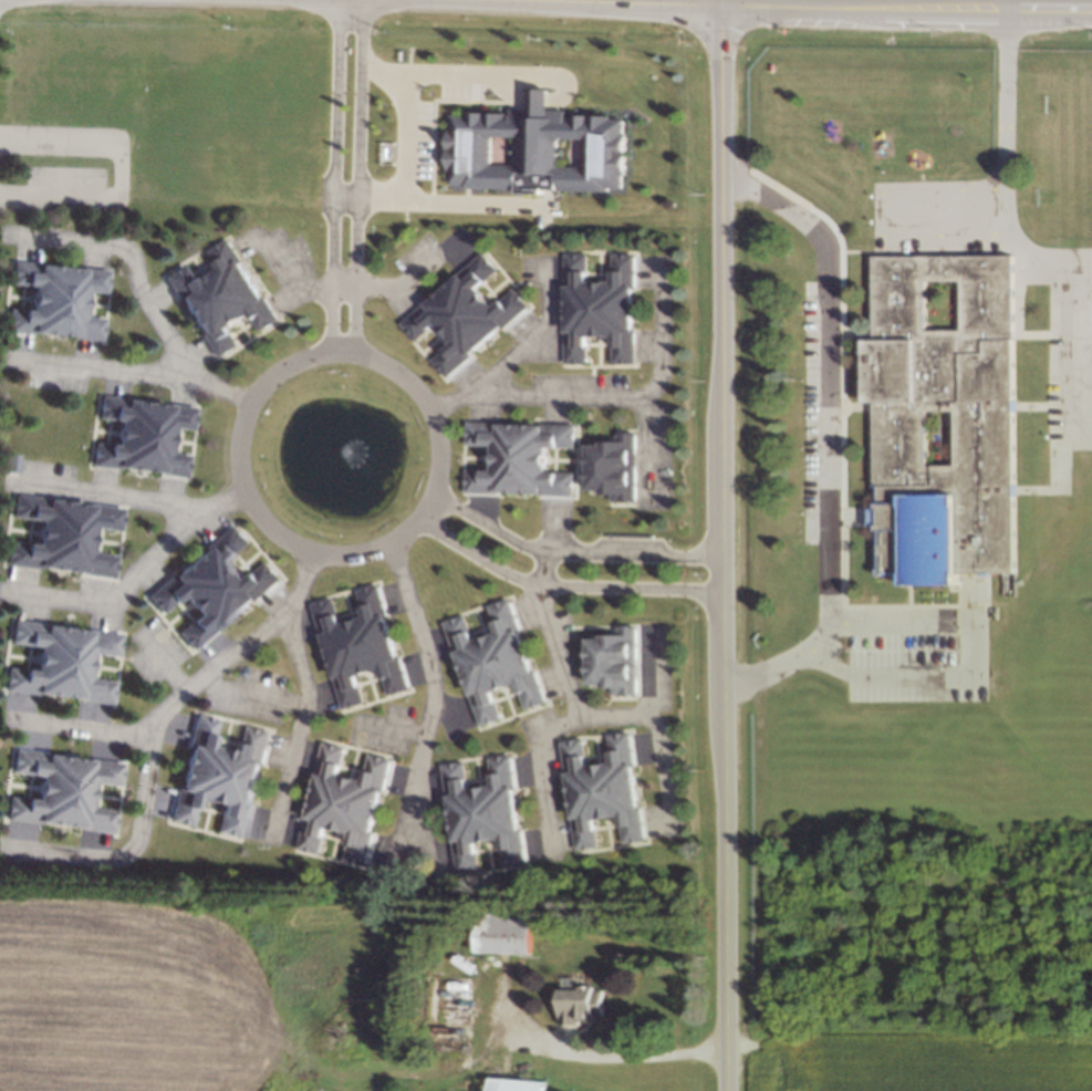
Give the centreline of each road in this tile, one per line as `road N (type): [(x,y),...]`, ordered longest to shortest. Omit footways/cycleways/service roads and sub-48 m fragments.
road 1 (tertiary): [(719,0),(725,1090)]
road 2 (residential): [(331,351),(298,356),(254,384),(227,447),(232,492),(248,521),(272,544),(329,562),(356,560),(396,541),(422,512),(437,469),(430,419),(410,385),(378,362),(331,351)]
road 3 (tertiary): [(1091,12),(467,0)]
road 4 (residential): [(350,353),(363,0)]
road 5 (residential): [(335,0),(330,351)]
road 6 (residential): [(409,529),(538,586),(719,592)]
road 7 (residential): [(719,550),(541,550),(467,520),(431,493)]

